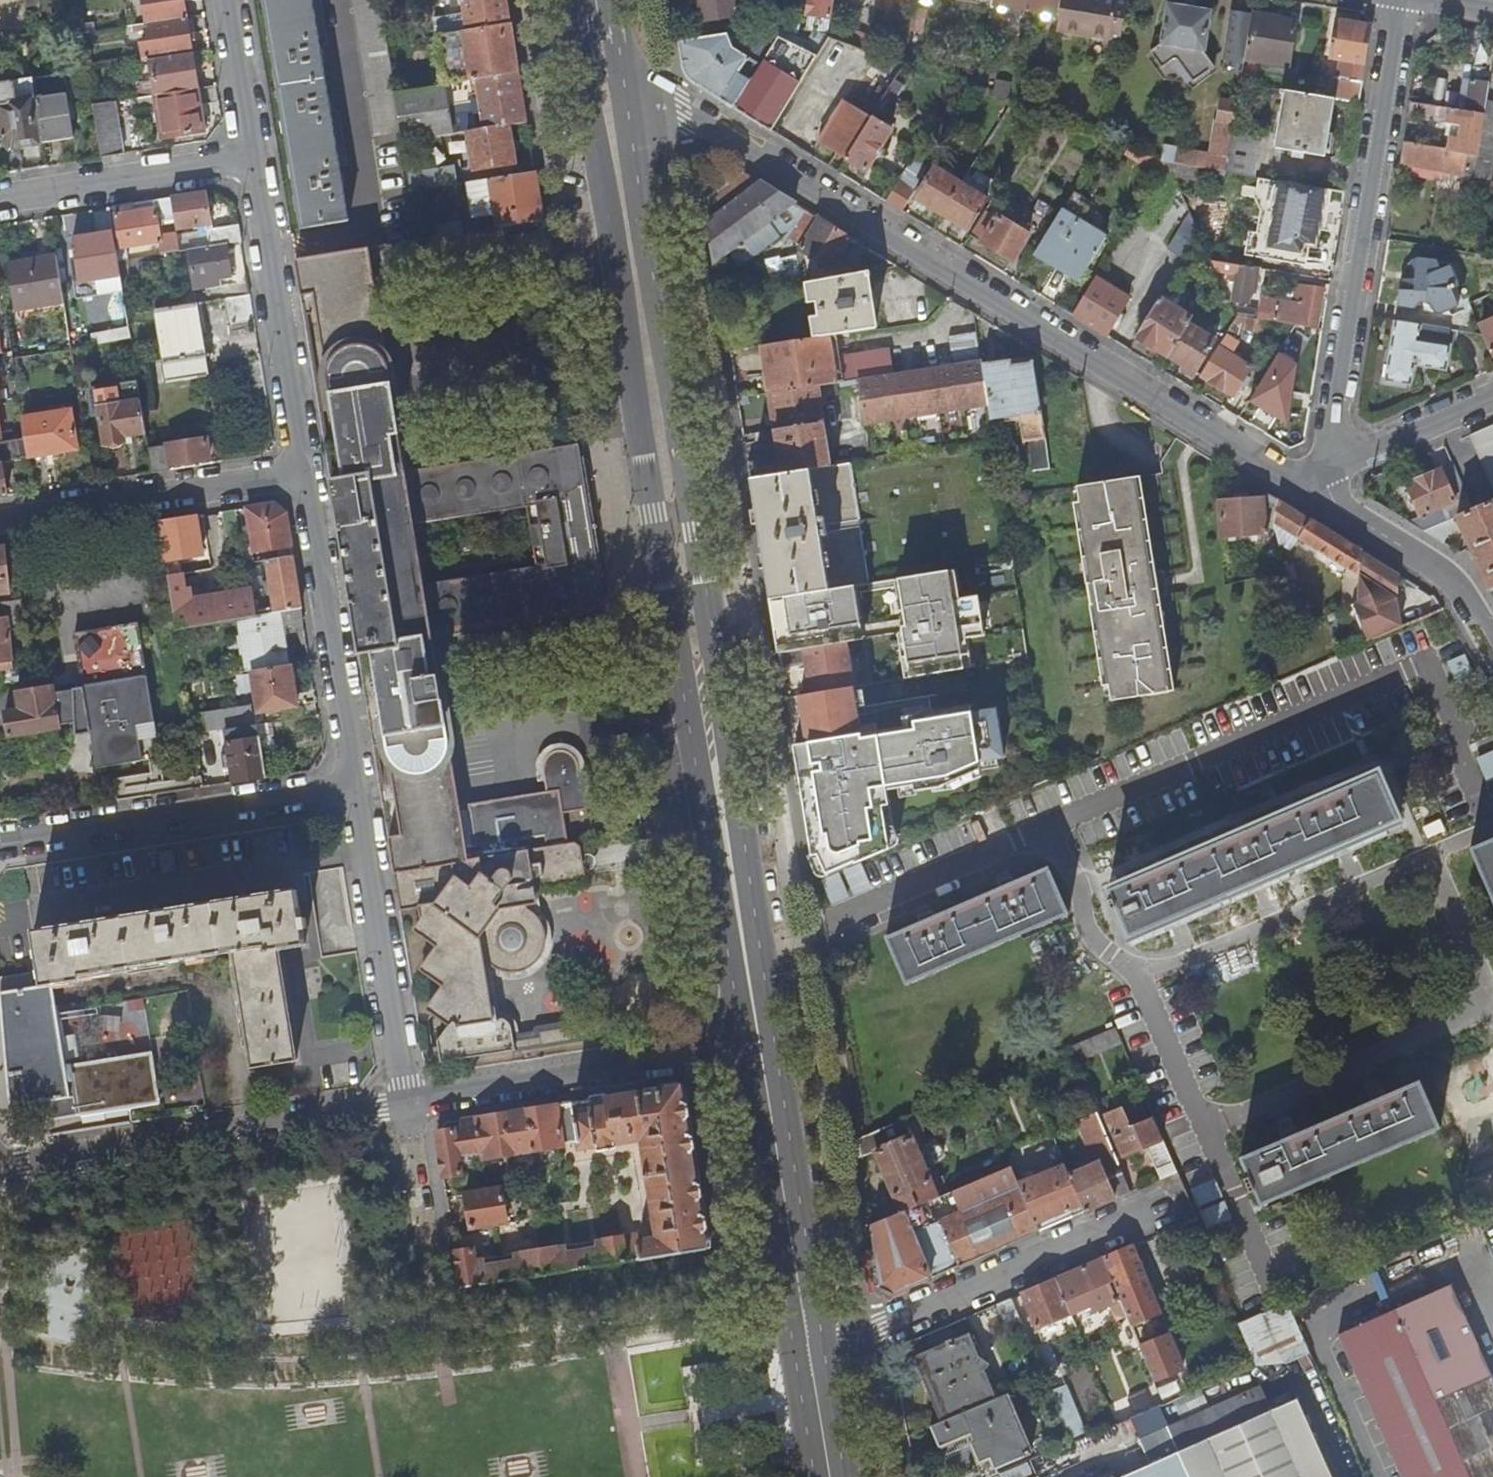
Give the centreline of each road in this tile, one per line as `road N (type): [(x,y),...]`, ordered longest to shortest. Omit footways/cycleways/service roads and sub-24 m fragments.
road 1 (primary): [(607,106),(760,1050)]
road 2 (unclassified): [(607,106),(661,98),(1261,462),(1321,479)]
road 3 (residential): [(1321,479),(1400,0)]
road 4 (residential): [(407,1104),(0,1162)]
road 5 (residential): [(1167,1201),(857,1334),(807,1340)]
road 6 (residential): [(760,1050),(407,1104)]
road 7 (residential): [(352,794),(0,839)]
road 8 (residential): [(301,477),(252,159)]
road 9 (residential): [(352,794),(301,477)]
road 10 (residential): [(407,1104),(352,794)]
road 11 (residential): [(0,523),(301,477)]
road 12 (primary): [(760,1050),(807,1340)]
road 13 (residential): [(252,159),(0,199)]
road 14 (unclassified): [(1321,479),(1344,511),(1462,591),(1492,646)]
road 15 (residential): [(1492,395),(1374,446),(1321,479)]
road 16 (residential): [(227,0),(252,159)]
road 17 (primary): [(807,1340),(830,1476)]
road 18 (residential): [(407,1104),(425,1240)]

